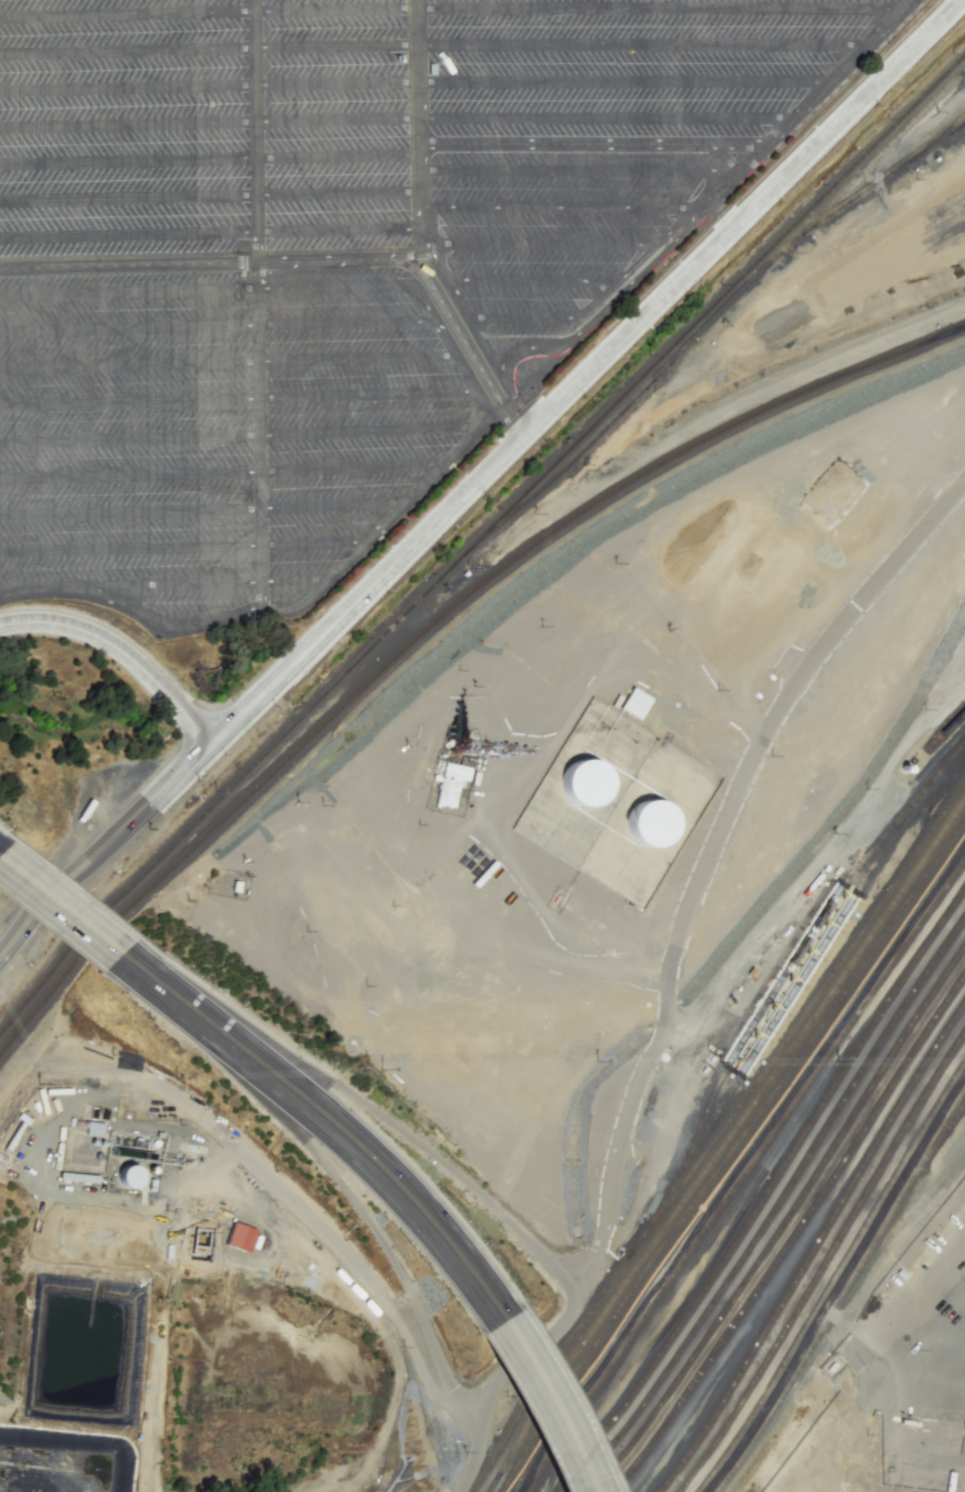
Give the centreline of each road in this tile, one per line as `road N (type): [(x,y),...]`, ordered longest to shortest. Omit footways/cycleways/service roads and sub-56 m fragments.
road 1 (tertiary): [(14,941),(961,0)]
road 2 (secondary): [(504,1321),(433,1226),(340,1131),(120,956)]
road 3 (secondary): [(0,625),(46,621),(102,638),(150,674),(212,741)]
road 4 (secondary): [(594,1491),(504,1321)]
road 5 (secondary): [(120,956),(0,862)]

